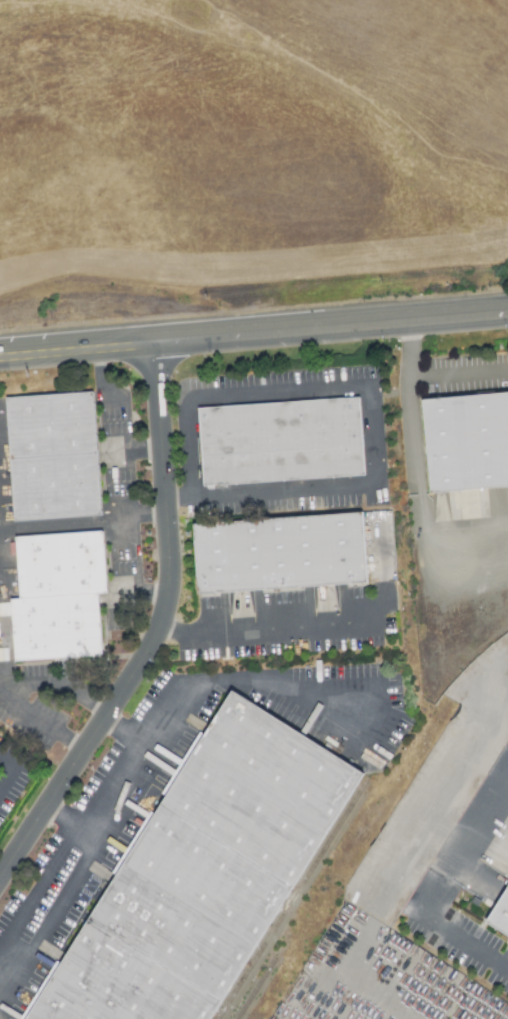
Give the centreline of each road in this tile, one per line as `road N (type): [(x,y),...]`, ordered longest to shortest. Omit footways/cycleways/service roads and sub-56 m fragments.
road 1 (residential): [(0,873),(165,612),(171,561),(154,343)]
road 2 (secondary): [(154,343),(507,315)]
road 3 (secondary): [(0,356),(154,343)]

